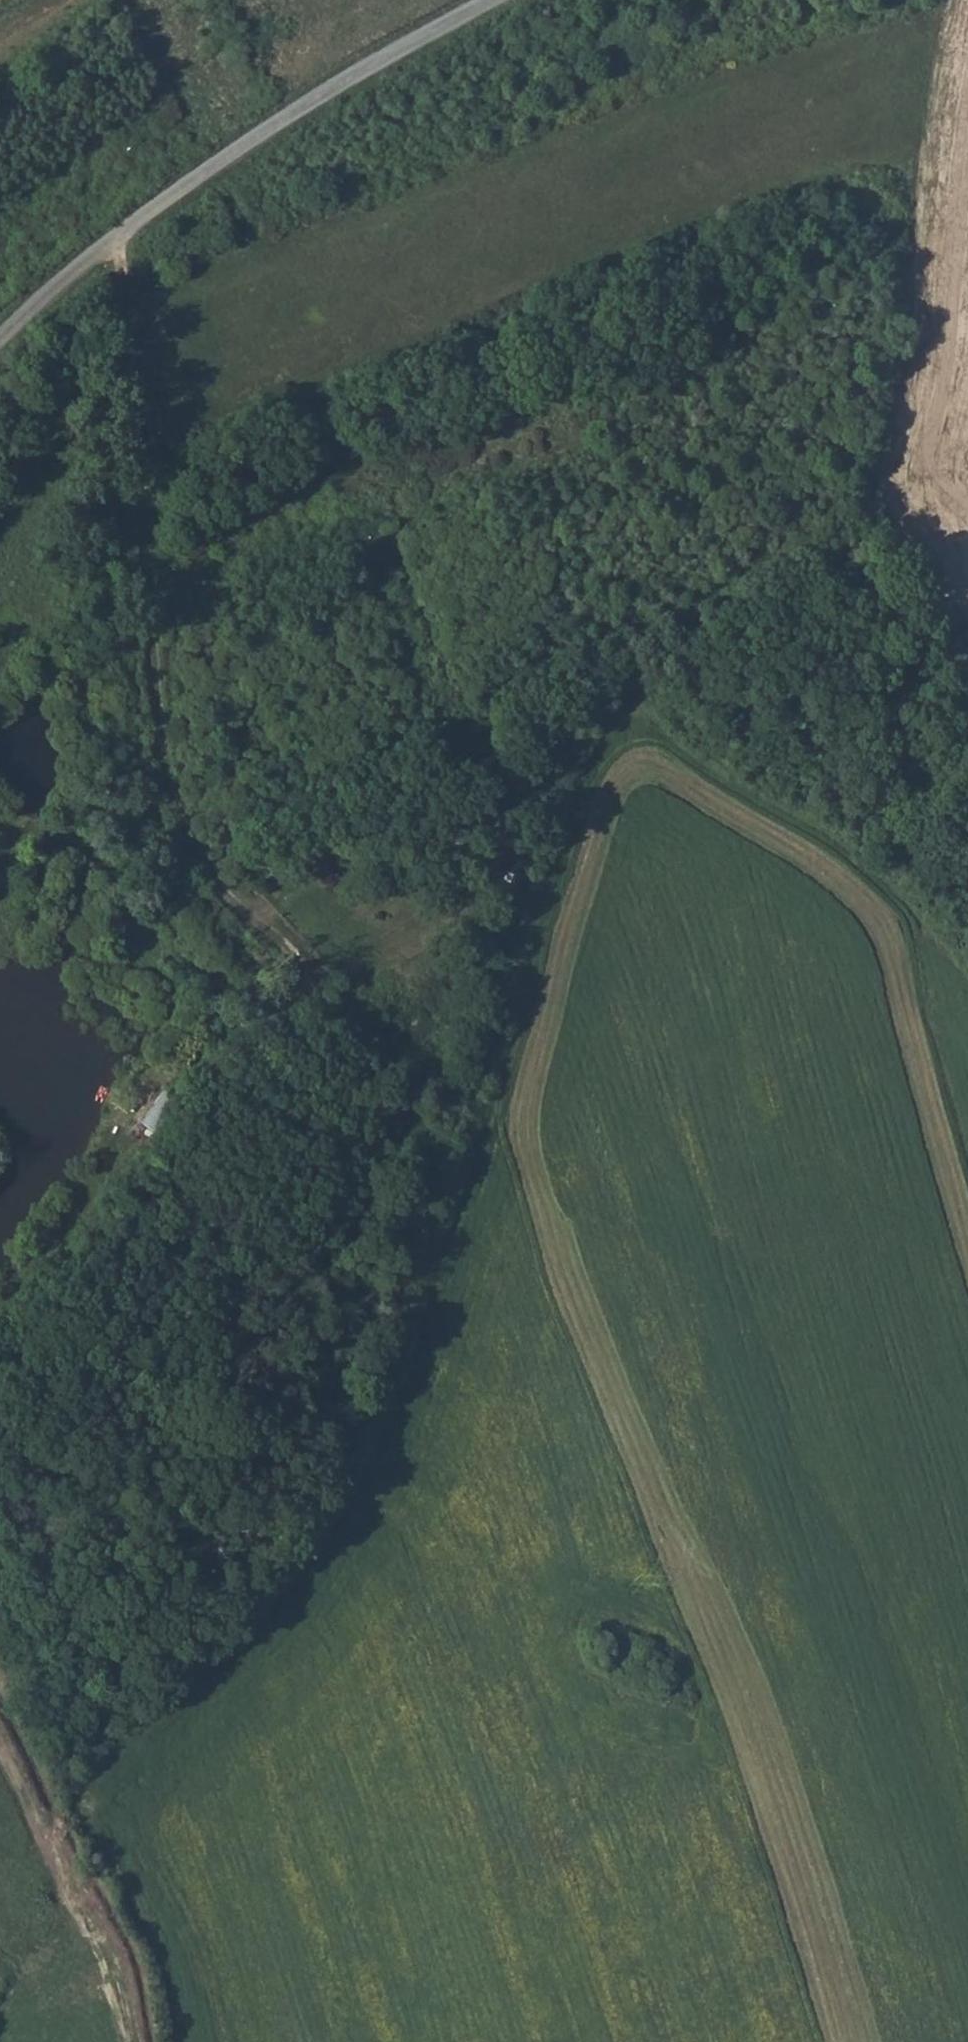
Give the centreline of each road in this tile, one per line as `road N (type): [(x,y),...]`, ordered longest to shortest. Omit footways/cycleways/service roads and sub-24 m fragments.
road 1 (track): [(114,238),(125,292),(156,719),(172,803),(239,915),(378,1033),(419,1131)]
road 2 (unclassified): [(486,0),(389,52),(179,187),(0,338)]
road 3 (track): [(950,0),(916,352),(855,533)]

